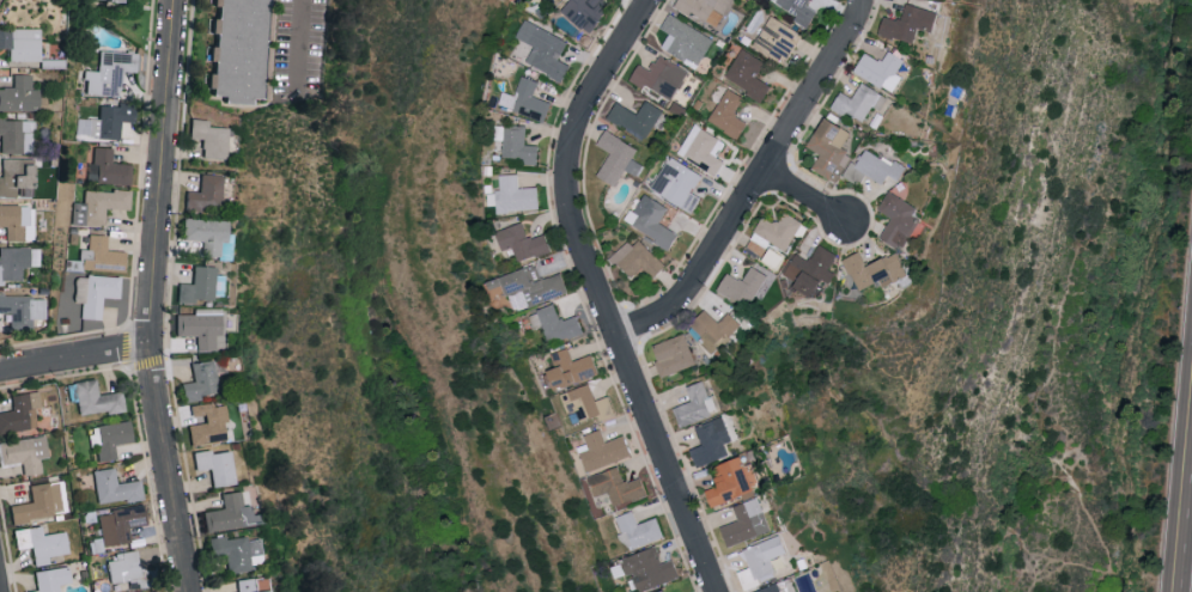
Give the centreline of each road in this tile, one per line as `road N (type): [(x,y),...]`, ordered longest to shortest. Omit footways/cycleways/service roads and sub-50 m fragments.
road 1 (residential): [(712,591),(570,214),(574,130),(655,0)]
road 2 (residential): [(190,591),(151,365),(176,0)]
road 3 (residential): [(612,331),(657,319),(686,299),(861,0)]
road 4 (tertiary): [(1175,591),(1191,406)]
road 5 (residential): [(0,372),(151,346)]

